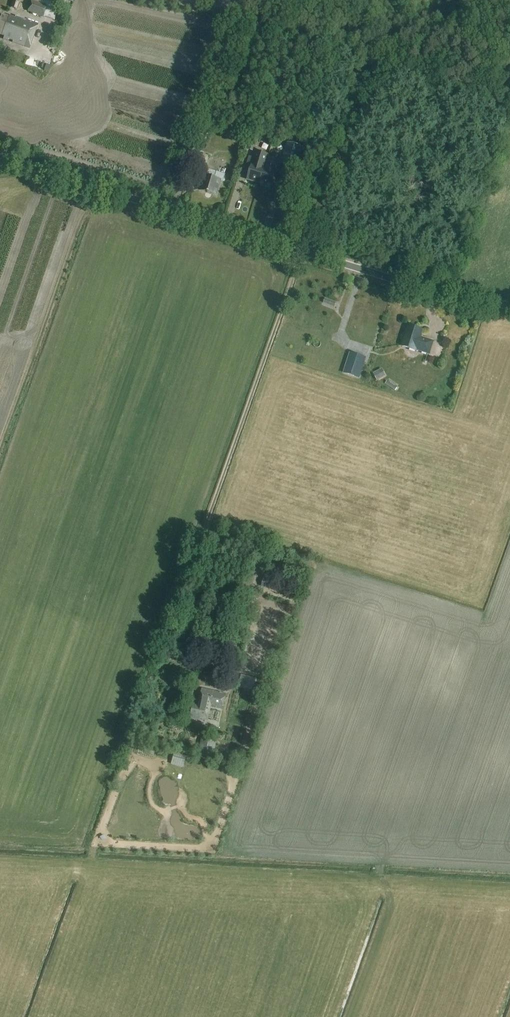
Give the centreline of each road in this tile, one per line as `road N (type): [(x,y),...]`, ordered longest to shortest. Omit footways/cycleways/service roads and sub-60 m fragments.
road 1 (unclassified): [(509,306),(442,293),(0,160)]
road 2 (track): [(313,255),(386,21),(419,0)]

